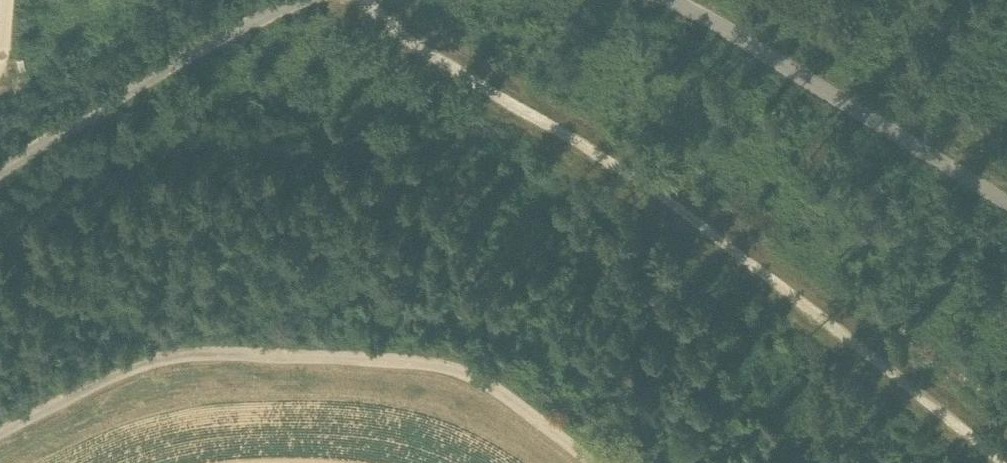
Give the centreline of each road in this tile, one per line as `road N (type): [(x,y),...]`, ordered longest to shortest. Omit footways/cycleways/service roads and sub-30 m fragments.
road 1 (track): [(379,0),(468,85),(692,221),(984,462)]
road 2 (track): [(597,462),(470,373),(307,353),(180,349),(96,376),(0,426)]
road 3 (track): [(659,0),(736,34),(1006,205)]
road 4 (track): [(0,182),(303,0)]

